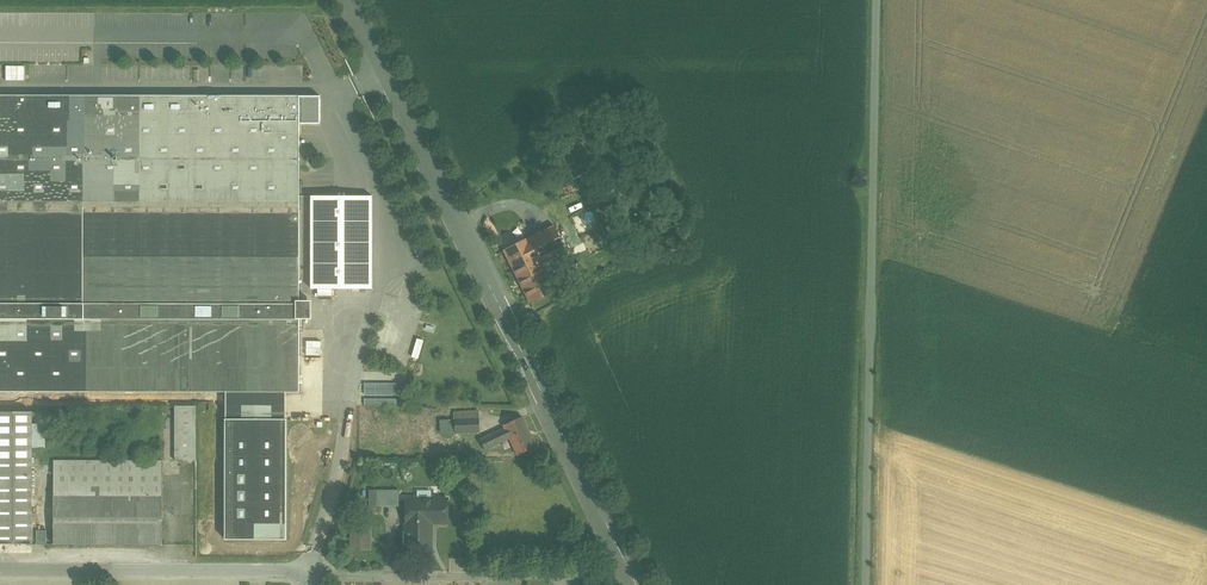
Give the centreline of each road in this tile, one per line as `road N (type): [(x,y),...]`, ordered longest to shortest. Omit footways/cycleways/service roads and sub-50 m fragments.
road 1 (secondary): [(349,0),(637,584)]
road 2 (residential): [(875,0),(864,584)]
road 3 (residential): [(0,569),(309,575)]
road 4 (residential): [(309,575),(573,575)]
road 5 (residential): [(349,408),(309,575)]

